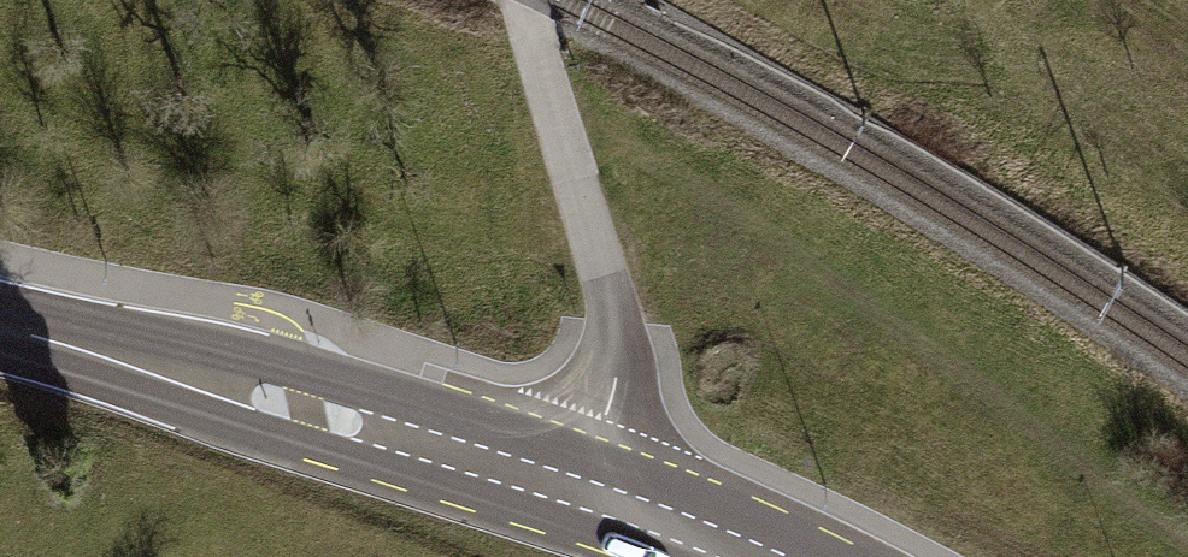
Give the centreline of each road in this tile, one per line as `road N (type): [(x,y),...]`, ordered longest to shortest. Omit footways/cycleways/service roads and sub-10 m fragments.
road 1 (primary): [(0,328),(585,493)]
road 2 (residential): [(585,493),(619,358),(619,318),(522,0)]
road 3 (primary): [(585,493),(754,556)]

